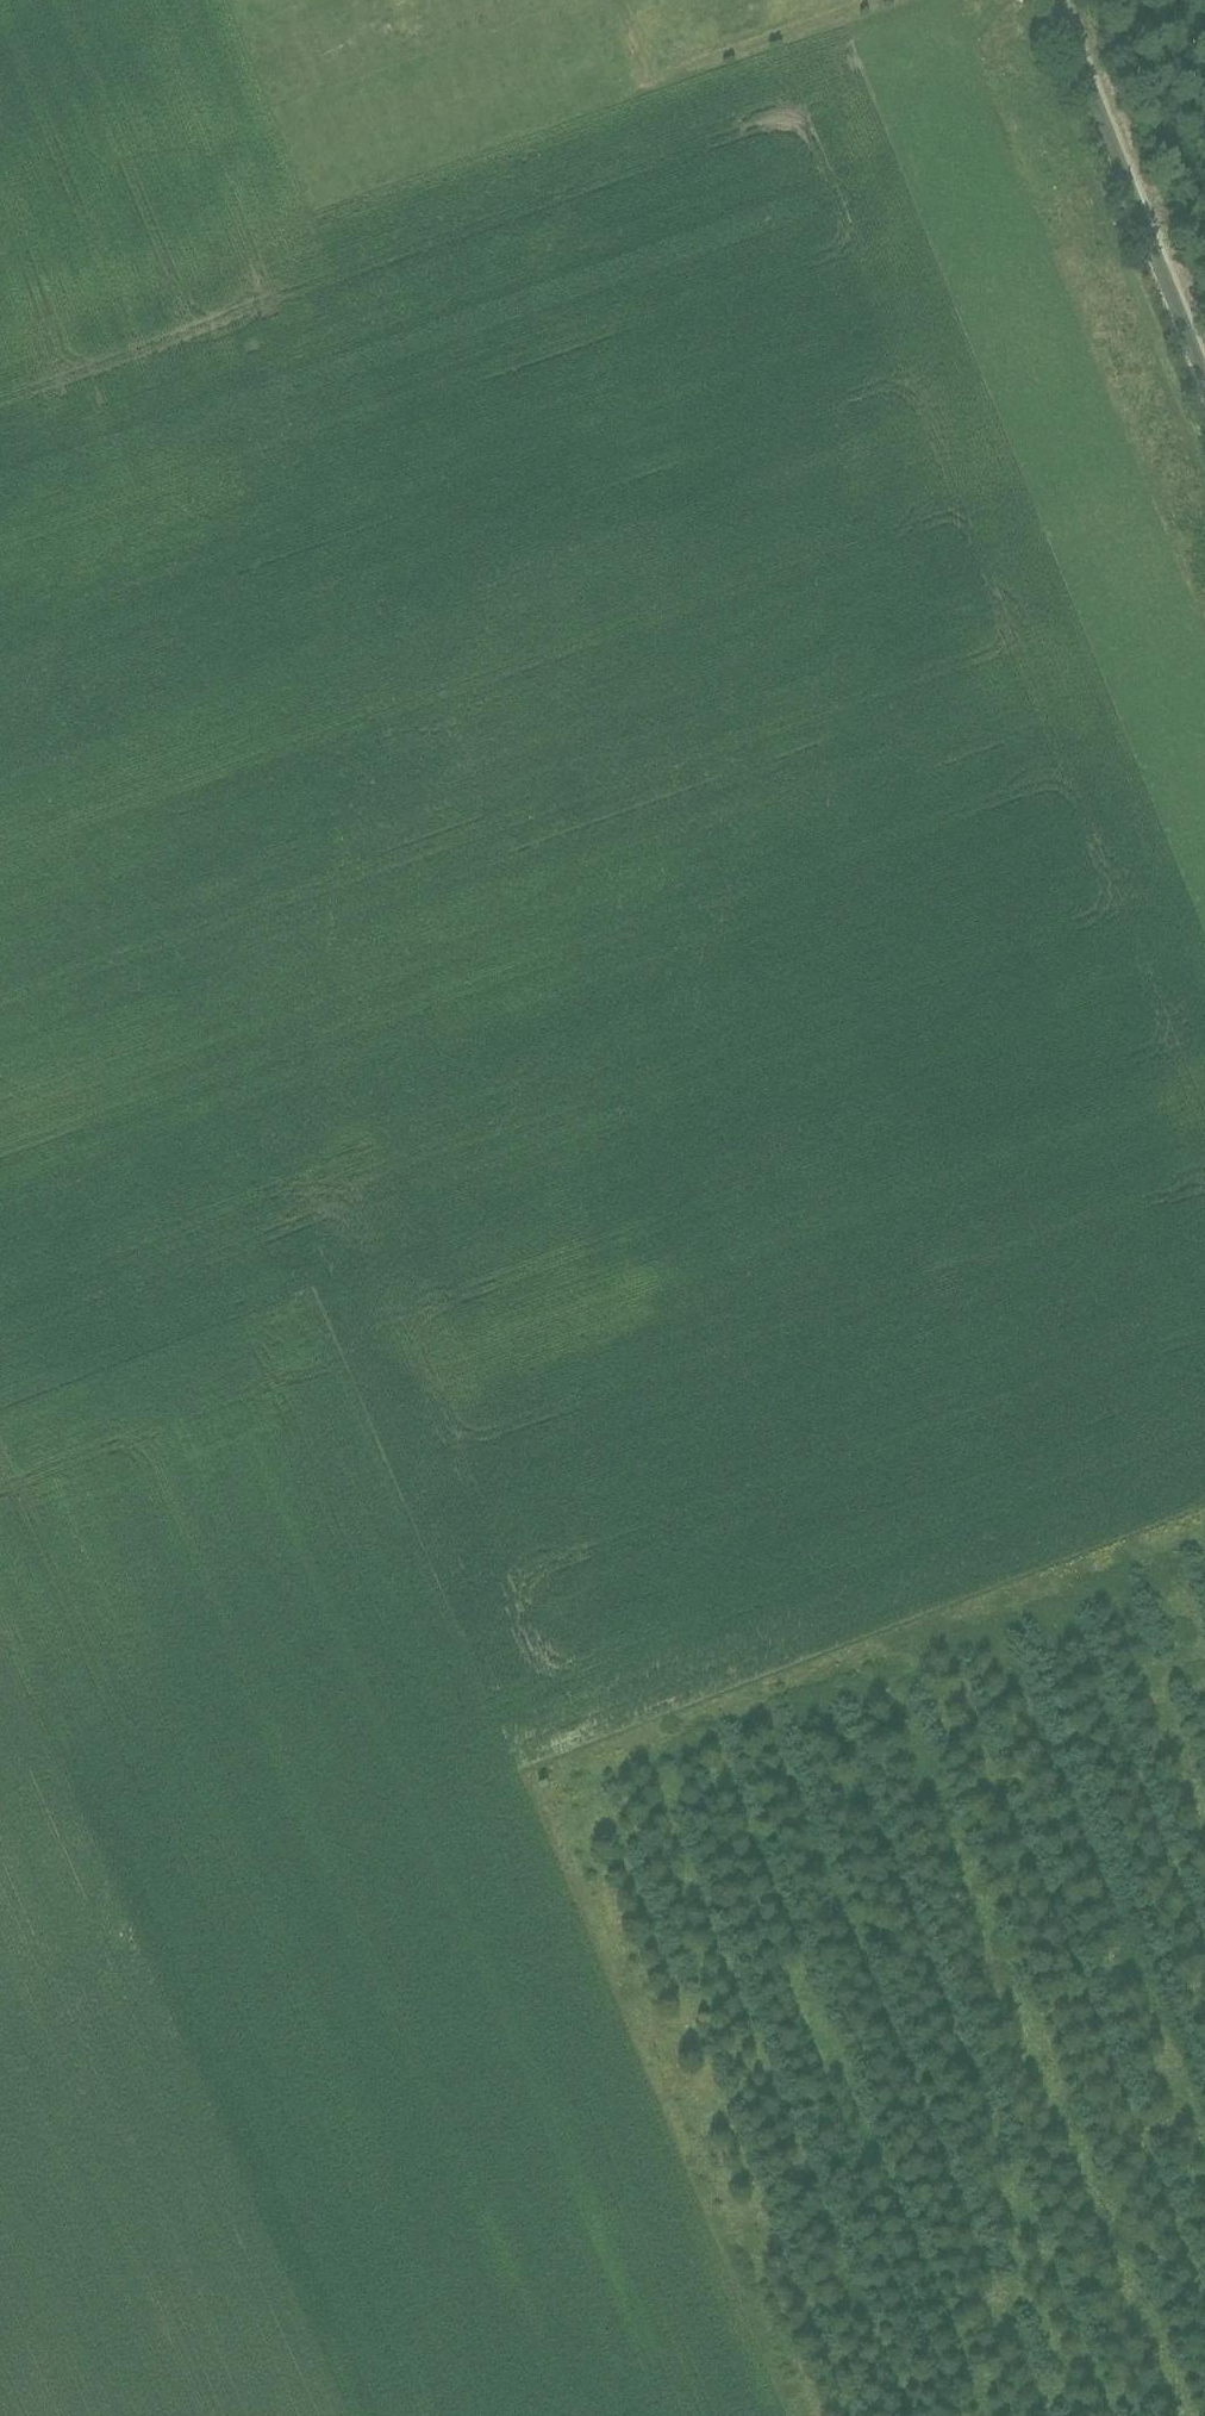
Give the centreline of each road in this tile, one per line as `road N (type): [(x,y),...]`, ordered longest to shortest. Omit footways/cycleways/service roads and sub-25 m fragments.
road 1 (unclassified): [(1057,0),(1204,368)]

